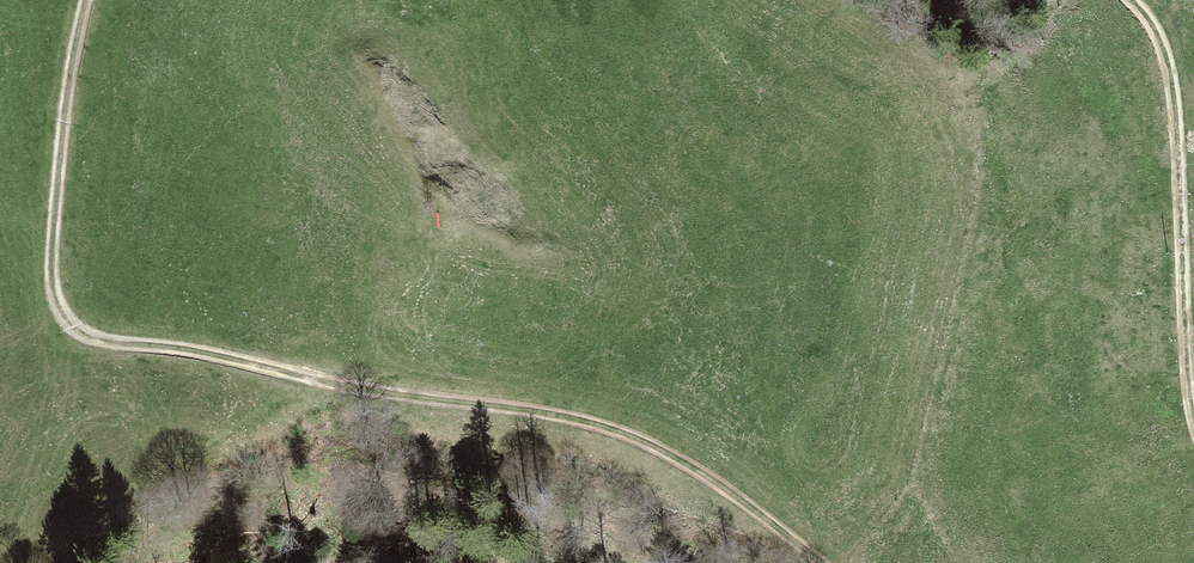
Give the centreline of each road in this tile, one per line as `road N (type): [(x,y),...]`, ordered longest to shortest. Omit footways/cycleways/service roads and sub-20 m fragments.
road 1 (track): [(331,384),(207,352),(88,341),(68,332),(52,283),(63,139),(87,0)]
road 2 (track): [(822,562),(708,478),(631,436),(544,414),(331,384)]
road 3 (track): [(1193,409),(1176,99),(1166,53),(1134,0)]

